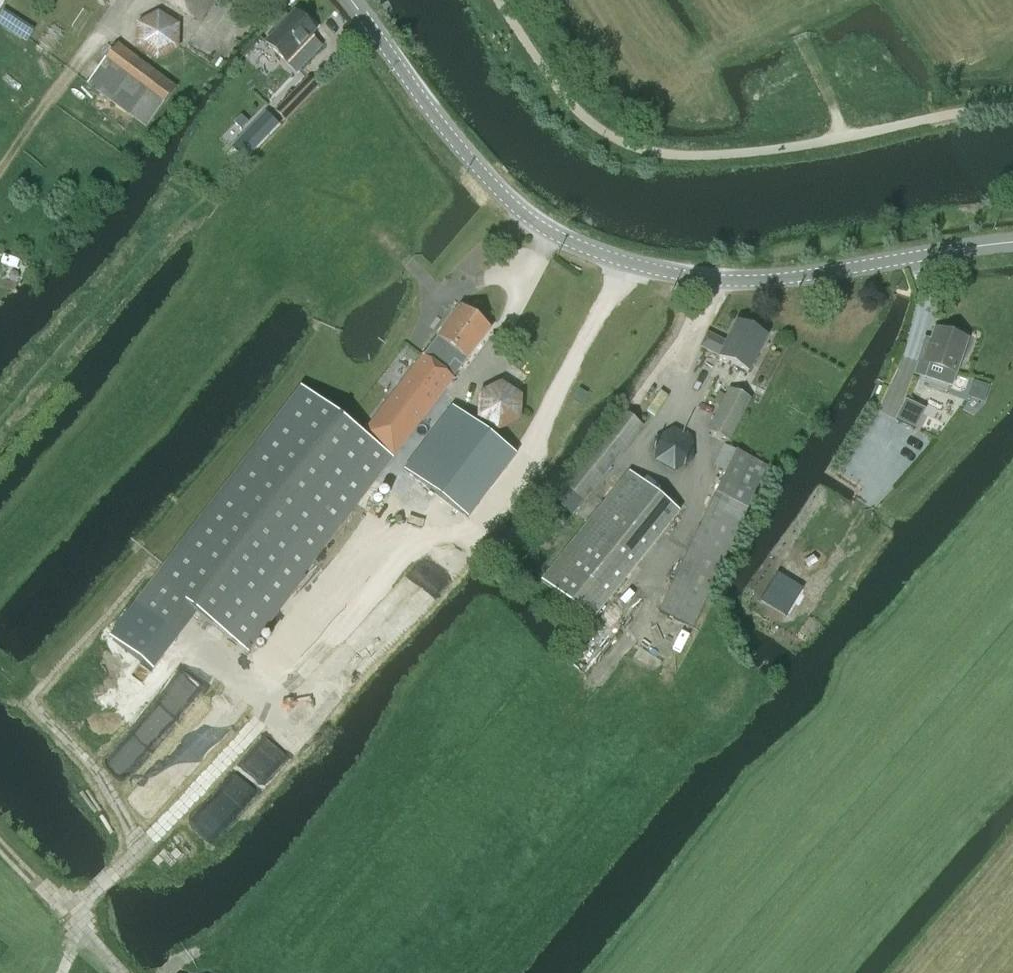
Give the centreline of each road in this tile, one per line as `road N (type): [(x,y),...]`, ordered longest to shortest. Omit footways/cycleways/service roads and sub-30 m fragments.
road 1 (tertiary): [(1012,243),(775,280),(706,280),(626,265),(556,235),(498,193),(349,0)]
road 2 (unclassified): [(1012,108),(796,148),(655,153),(594,127),(549,77),(499,0)]
road 3 (track): [(933,617),(630,972)]
road 4 (track): [(145,573),(29,702),(95,769),(140,847)]
road 5 (track): [(128,0),(0,177)]
road 6 (track): [(62,972),(82,938),(85,906),(131,857)]
road 7 (track): [(933,617),(1012,517)]

